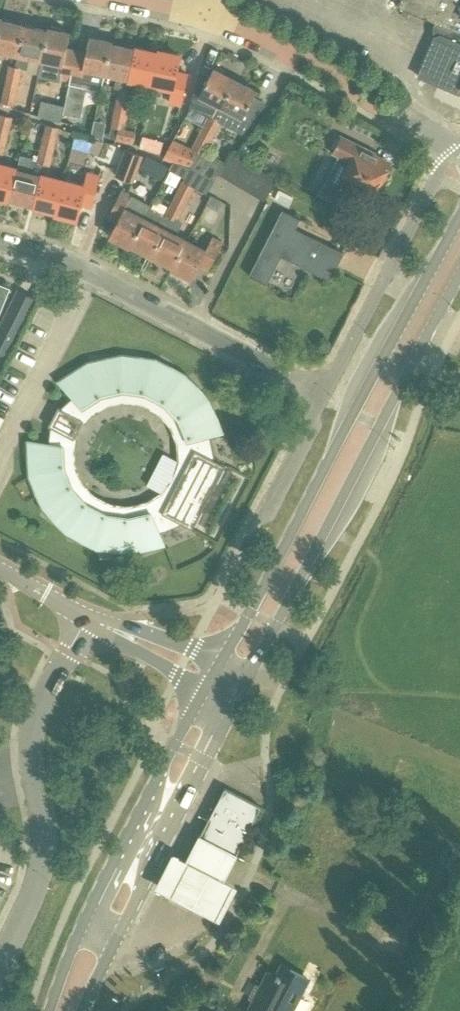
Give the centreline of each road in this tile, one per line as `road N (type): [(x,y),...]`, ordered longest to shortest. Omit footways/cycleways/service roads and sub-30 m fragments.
road 1 (secondary): [(459,211),(212,675)]
road 2 (secondary): [(243,689),(459,273)]
road 3 (secondary): [(212,675),(83,924),(51,1010)]
road 4 (residential): [(0,965),(41,859),(32,719),(88,616)]
road 5 (secondary): [(81,1010),(243,689)]
road 6 (residential): [(286,375),(93,275),(0,247)]
road 7 (secondary): [(212,675),(88,616)]

